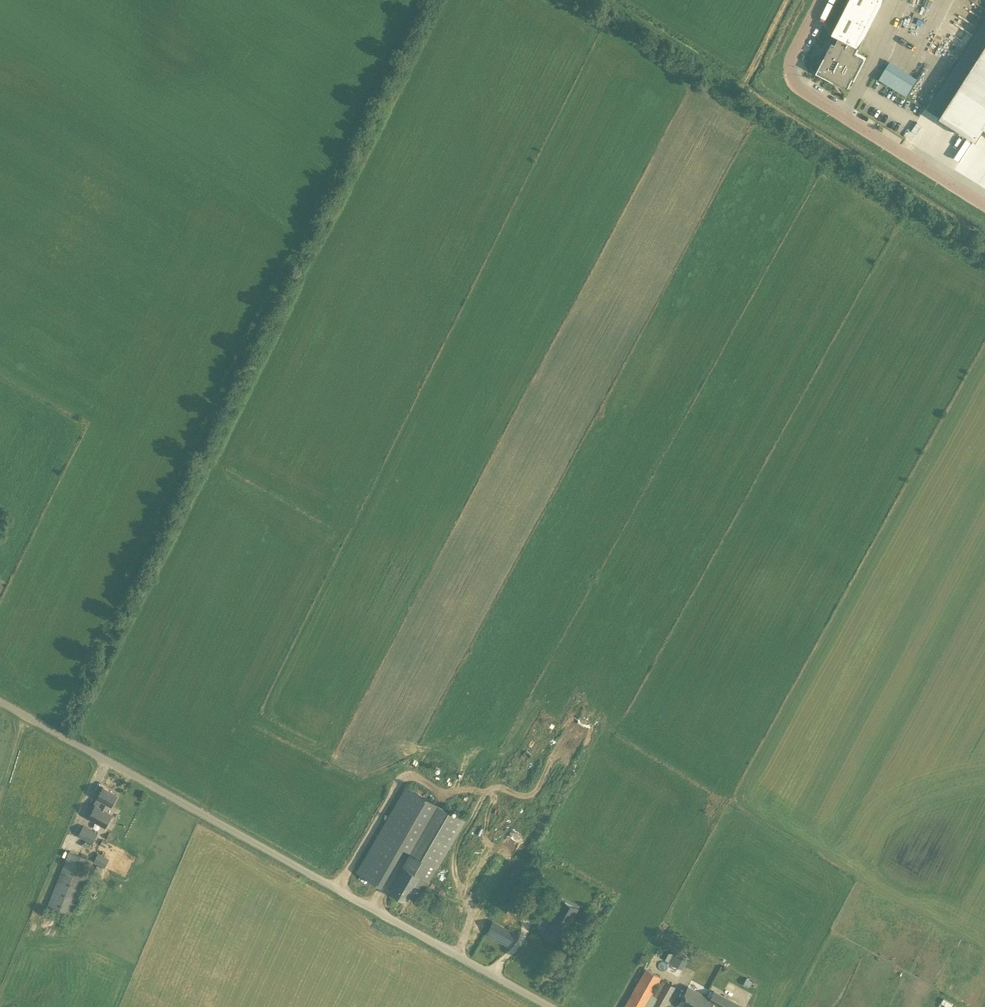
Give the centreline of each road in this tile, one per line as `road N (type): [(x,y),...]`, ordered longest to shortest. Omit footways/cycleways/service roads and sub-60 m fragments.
road 1 (unclassified): [(549,1006),(0,703)]
road 2 (unclassified): [(984,206),(802,91),(792,58),(821,0)]

